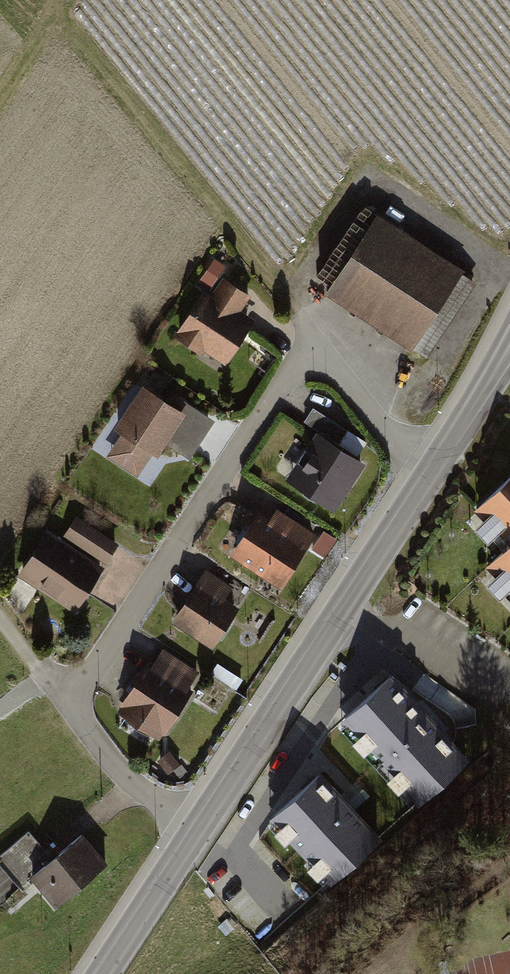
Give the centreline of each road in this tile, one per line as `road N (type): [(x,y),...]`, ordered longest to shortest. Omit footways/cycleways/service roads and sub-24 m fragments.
road 1 (tertiary): [(432,462),(190,831)]
road 2 (residential): [(70,705),(307,340)]
road 3 (residential): [(432,462),(382,428),(307,340)]
road 4 (residential): [(190,831),(127,780),(70,705)]
road 5 (tertiary): [(190,831),(96,973)]
road 6 (tertiary): [(509,335),(432,462)]

